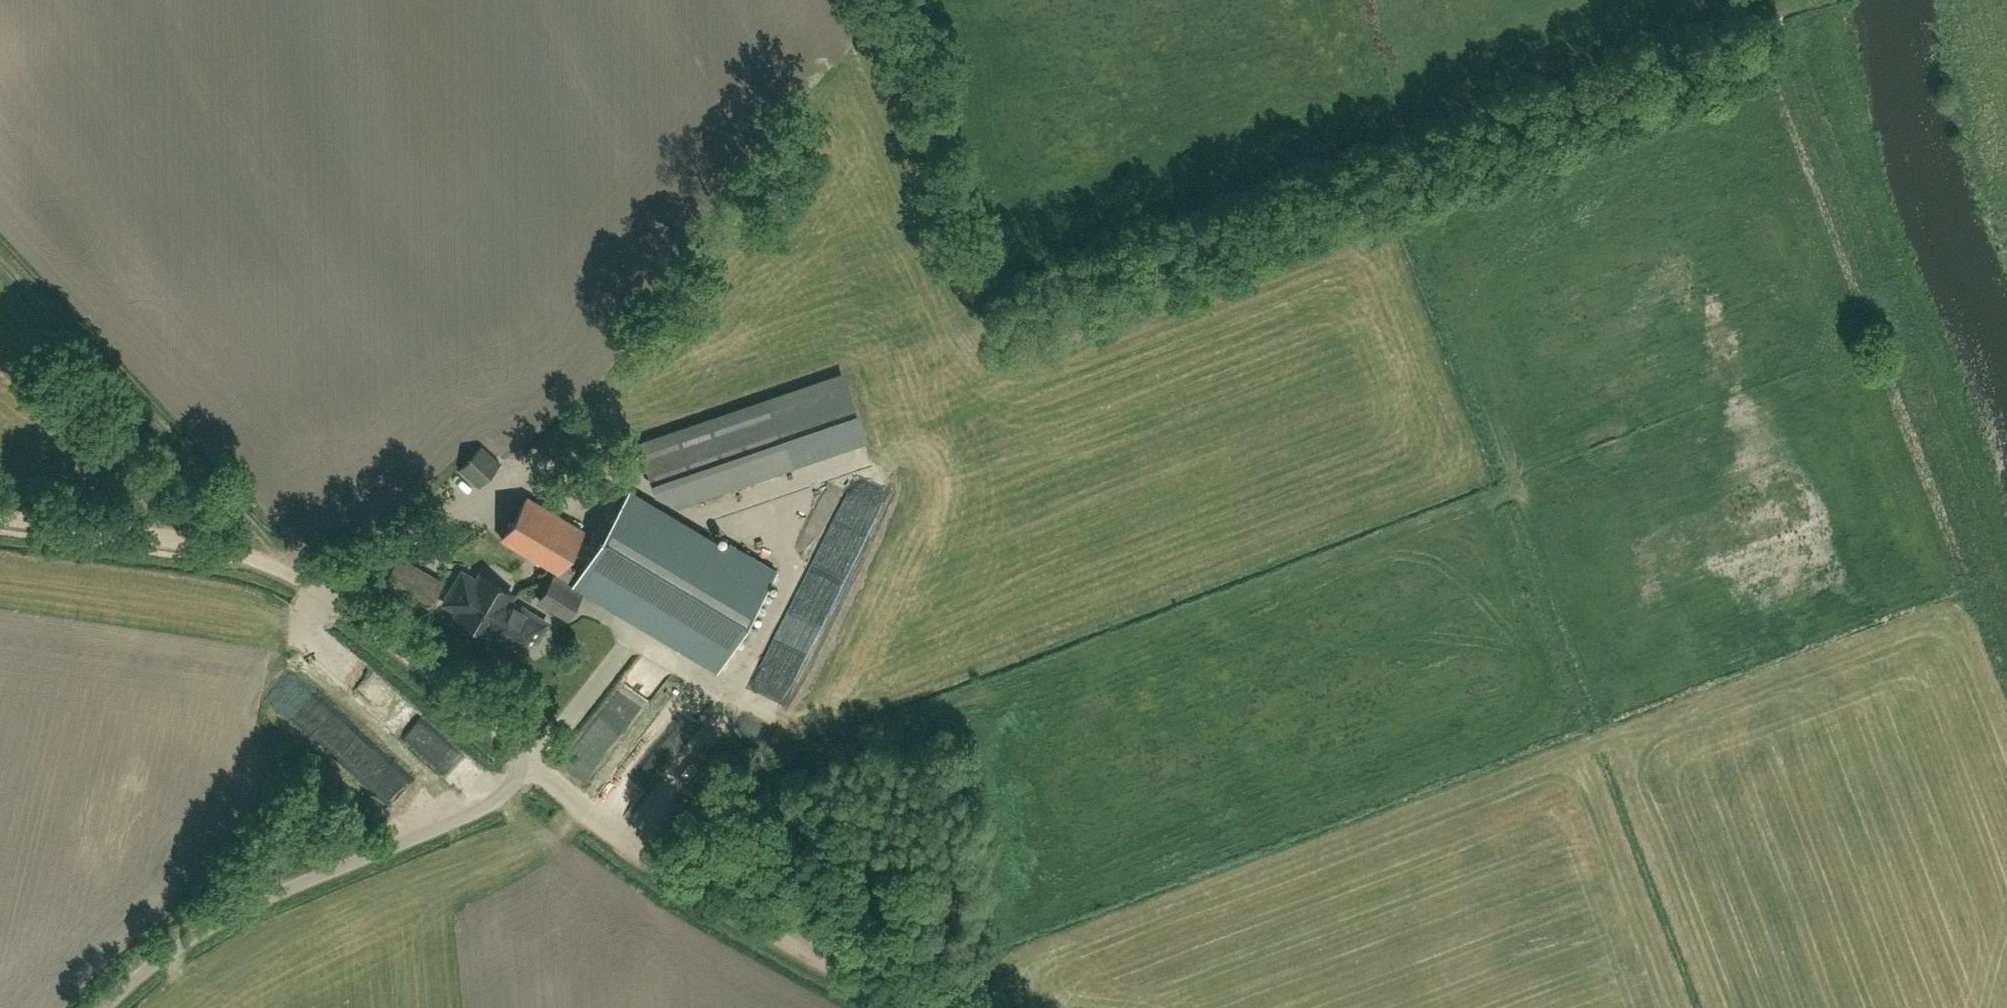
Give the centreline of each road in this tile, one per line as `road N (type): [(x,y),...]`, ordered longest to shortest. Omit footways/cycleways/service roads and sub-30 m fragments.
road 1 (unclassified): [(92,1007),(210,915),(526,775),(545,758),(298,568)]
road 2 (track): [(0,254),(298,568)]
road 3 (track): [(298,568),(258,553),(0,517)]

